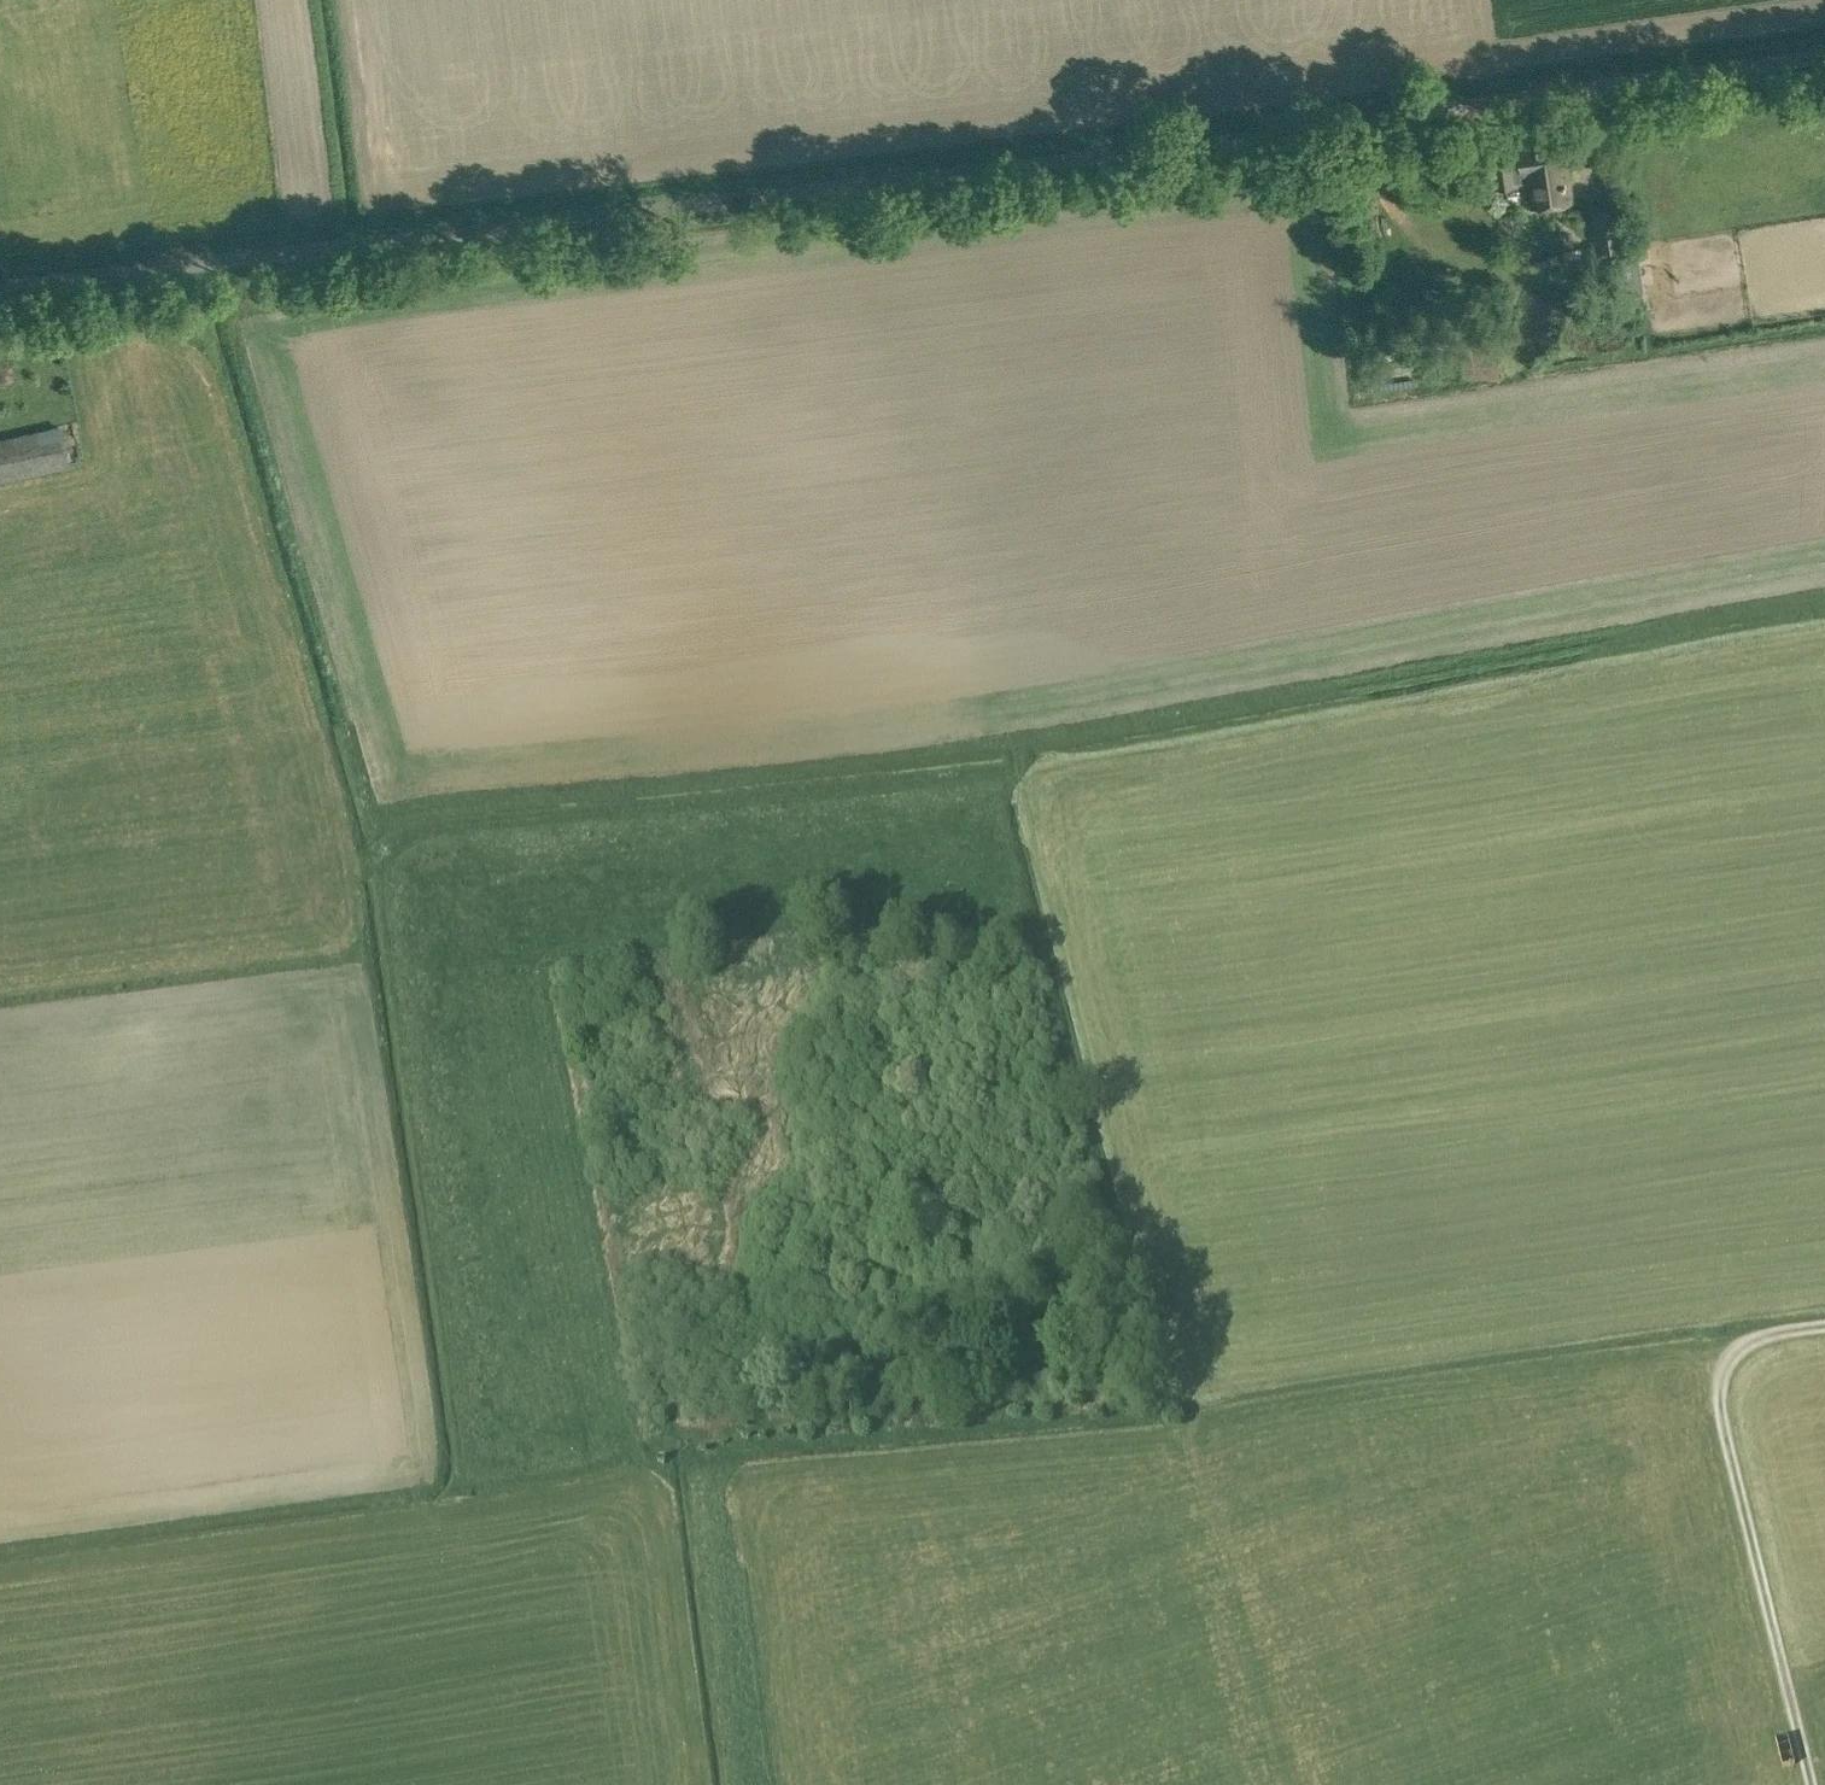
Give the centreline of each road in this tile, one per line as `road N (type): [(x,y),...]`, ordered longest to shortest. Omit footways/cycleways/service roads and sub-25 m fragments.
road 1 (unclassified): [(0,298),(873,192),(1824,54)]
road 2 (track): [(1807,1784),(1716,1404),(1720,1374),(1741,1348),(1824,1331)]
road 3 (track): [(621,1450),(658,1475),(695,1784)]

